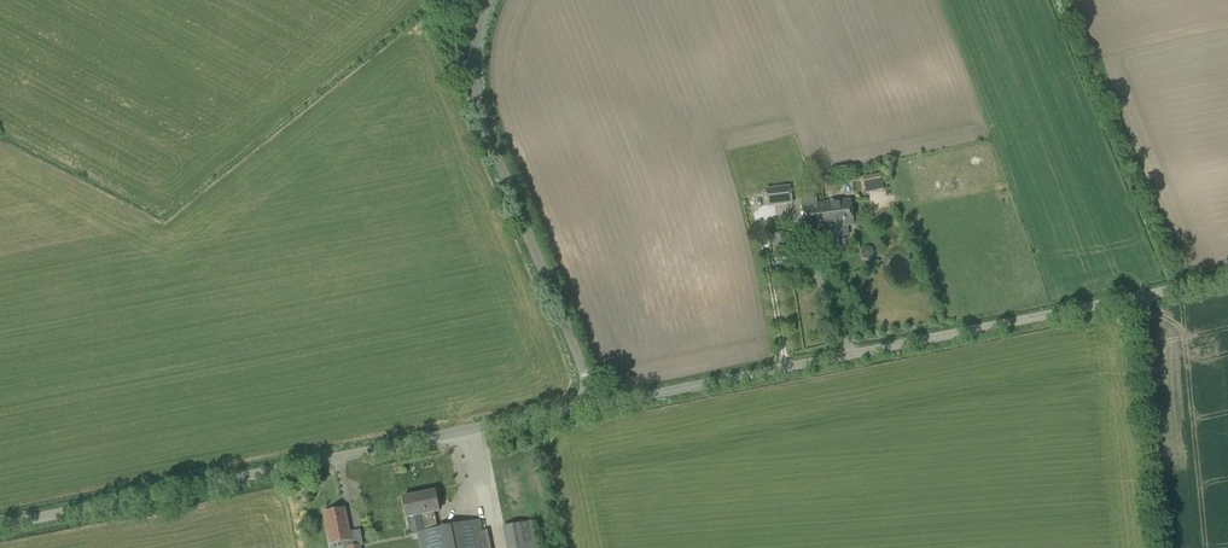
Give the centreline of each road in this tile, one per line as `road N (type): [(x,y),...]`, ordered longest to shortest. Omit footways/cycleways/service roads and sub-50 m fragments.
road 1 (unclassified): [(594,404),(1227,278)]
road 2 (unclassified): [(0,525),(594,404)]
road 3 (unclassified): [(594,404),(484,123),(470,65),(490,0)]
road 4 (track): [(1138,296),(1162,547)]

